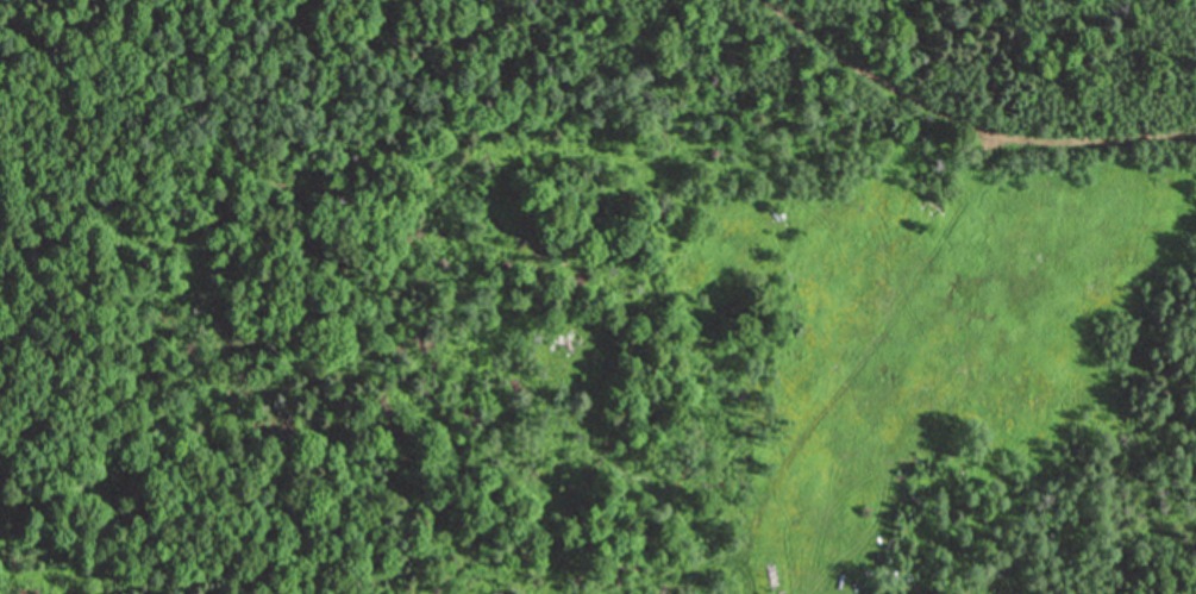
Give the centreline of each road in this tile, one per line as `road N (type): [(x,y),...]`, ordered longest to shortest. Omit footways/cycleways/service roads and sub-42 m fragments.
road 1 (track): [(1195,124),(1070,136),(1003,132),(921,105),(803,33),(765,0)]

